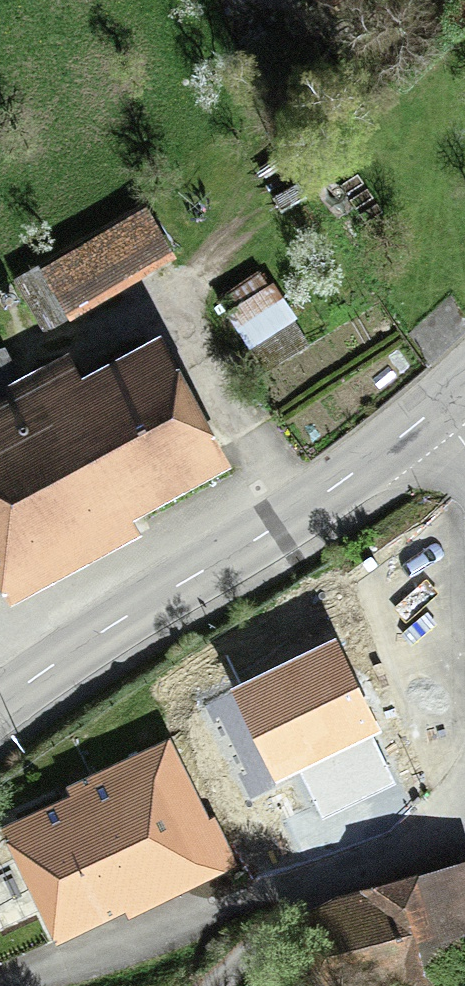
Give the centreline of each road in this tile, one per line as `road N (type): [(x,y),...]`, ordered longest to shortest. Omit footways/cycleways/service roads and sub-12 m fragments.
road 1 (secondary): [(0,702),(334,485),(443,403)]
road 2 (residential): [(14,985),(254,914),(432,829),(464,802)]

